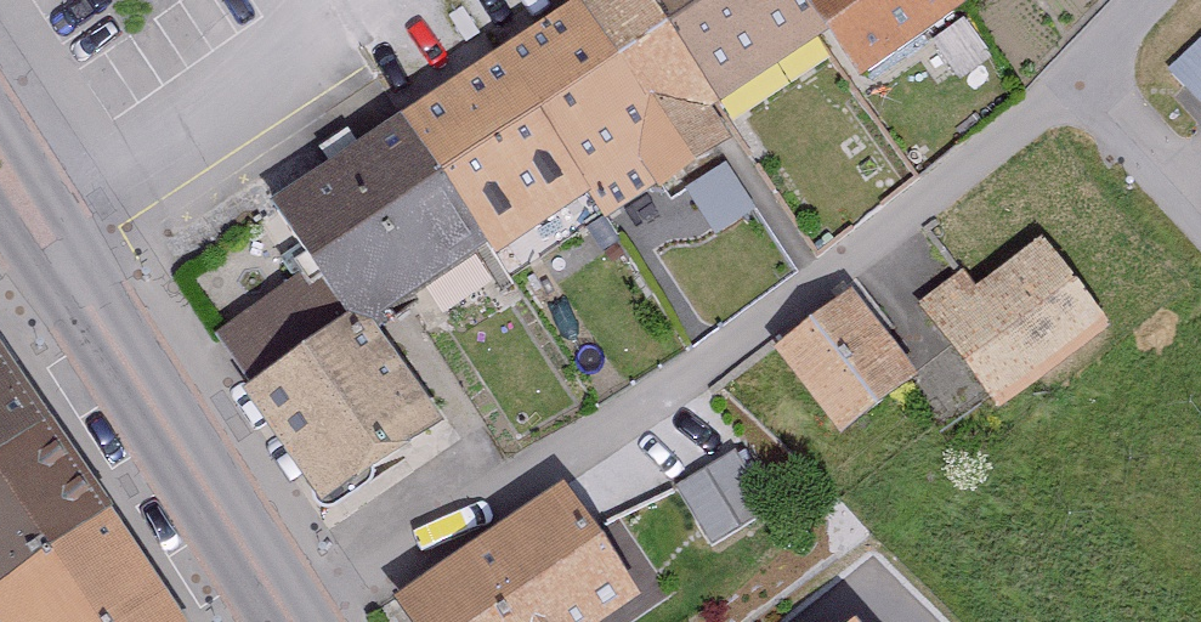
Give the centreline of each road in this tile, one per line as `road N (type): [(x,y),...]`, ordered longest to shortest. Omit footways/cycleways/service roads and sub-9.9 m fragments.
road 1 (residential): [(1104,66),(331,621)]
road 2 (secondary): [(40,214),(312,621)]
road 3 (residential): [(274,0),(278,40),(40,214)]
road 4 (residential): [(1104,66),(1155,147),(1200,198)]

